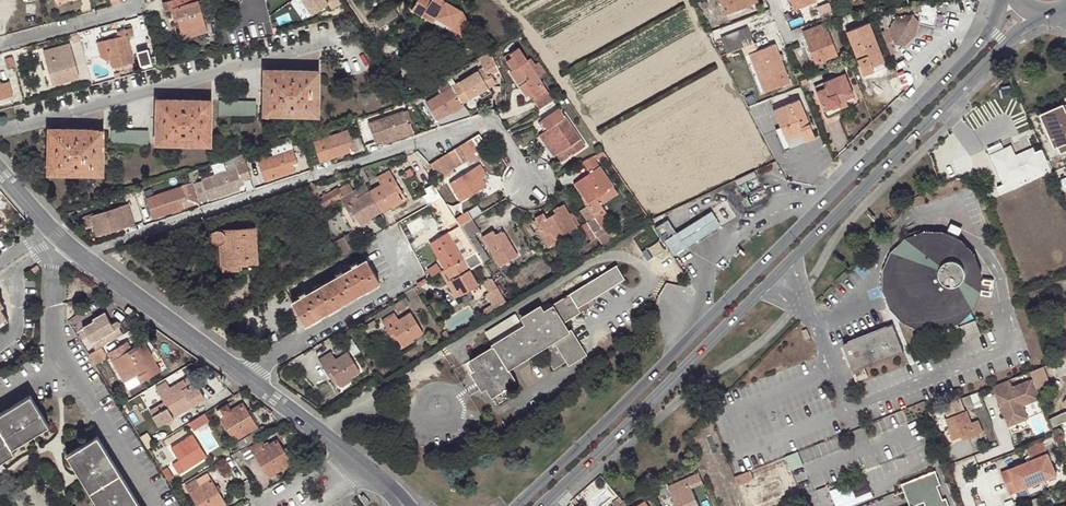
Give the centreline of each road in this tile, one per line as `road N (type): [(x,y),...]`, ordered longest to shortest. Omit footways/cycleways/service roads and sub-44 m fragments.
road 1 (primary): [(542,505),(1045,11)]
road 2 (primary): [(1005,0),(991,30),(954,70),(516,505)]
road 3 (residential): [(527,184),(487,119),(76,251)]
road 4 (residential): [(383,233),(407,276),(238,372)]
road 5 (secondary): [(238,372),(90,264)]
road 6 (unclassified): [(970,505),(956,468),(1007,447),(987,395)]
road 7 (residential): [(137,3),(0,42)]
road 8 (secondary): [(344,453),(238,372)]

